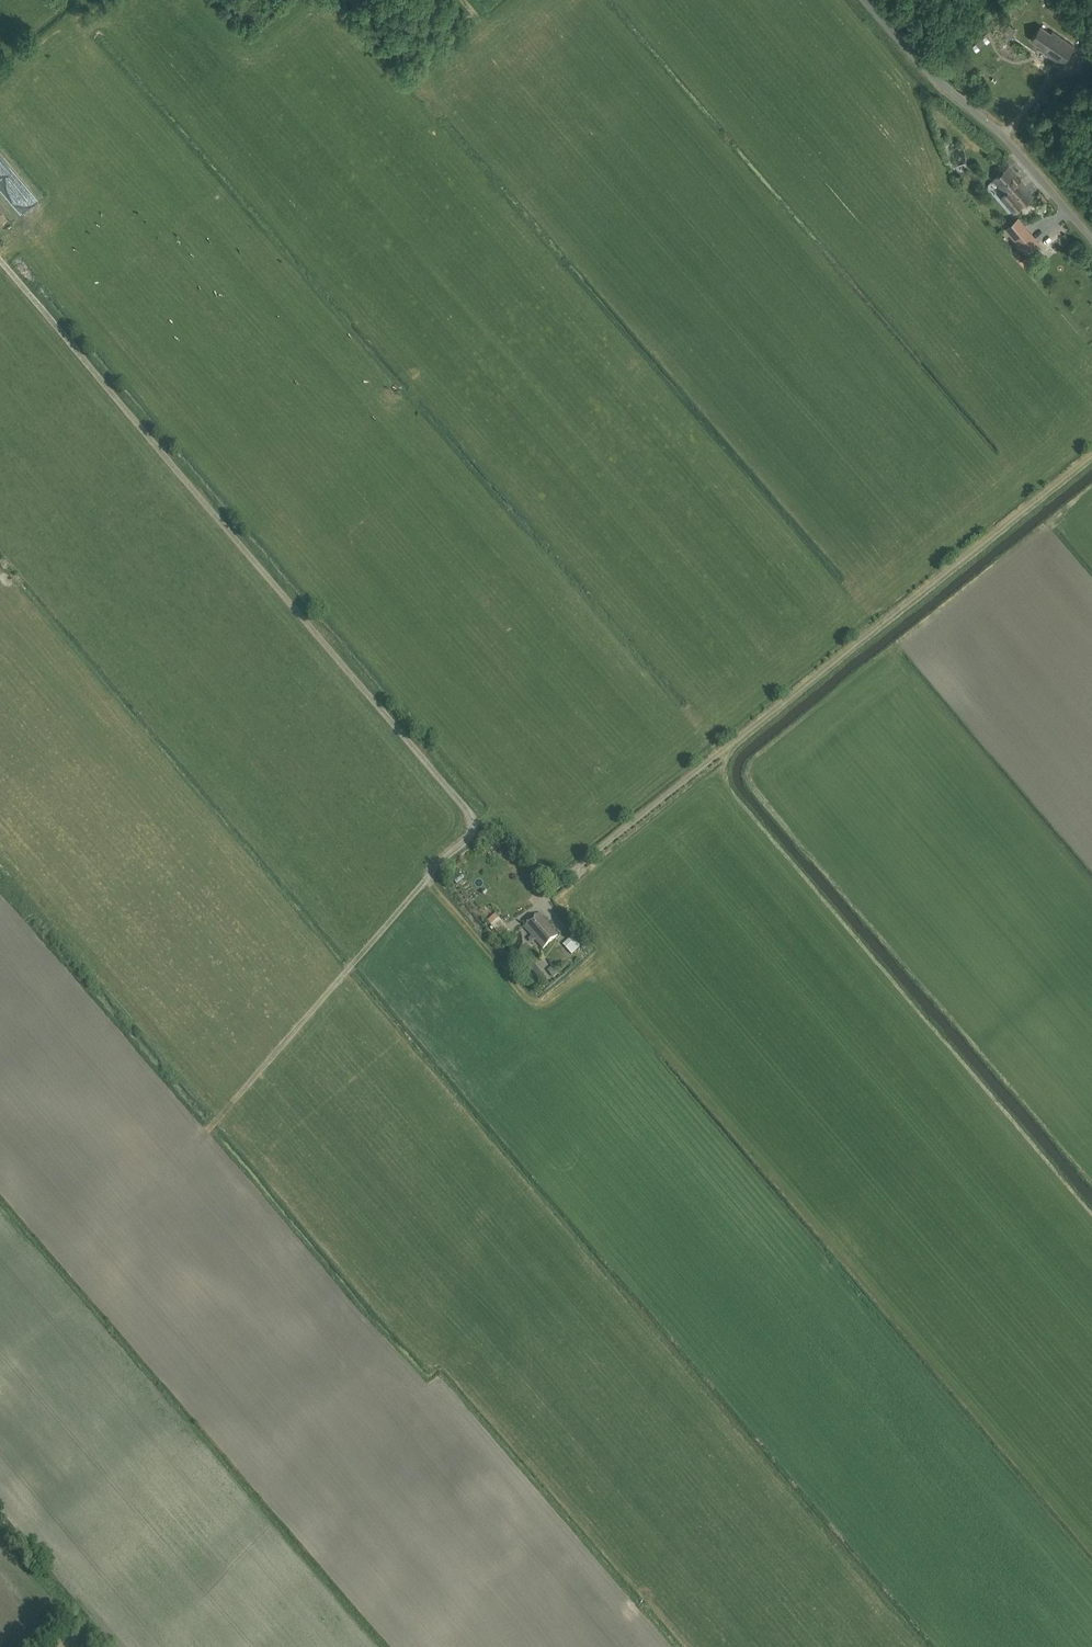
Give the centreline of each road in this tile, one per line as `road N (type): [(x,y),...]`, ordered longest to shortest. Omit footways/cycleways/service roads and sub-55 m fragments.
road 1 (track): [(0,253),(473,818),(469,840),(433,870),(202,1136)]
road 2 (unclassified): [(564,881),(1091,454)]
road 3 (unclassified): [(1091,243),(863,0)]

